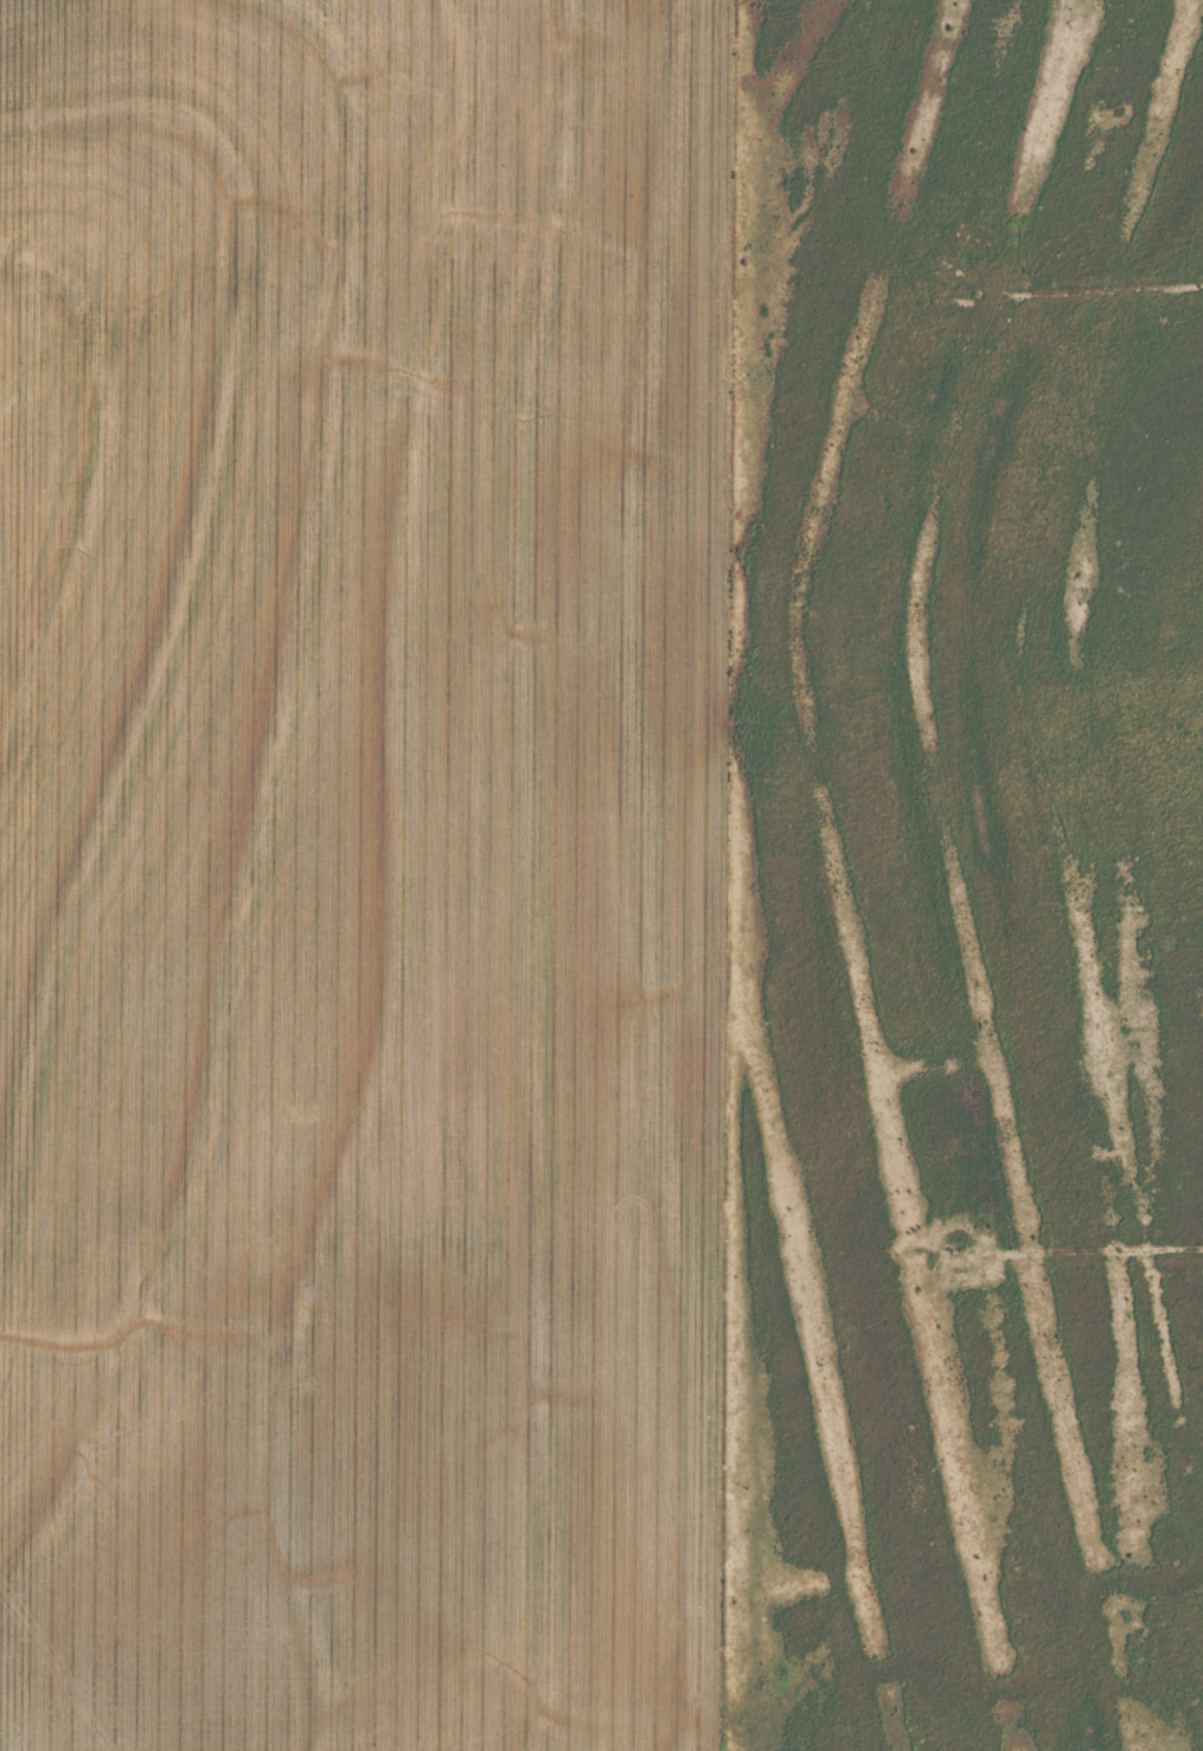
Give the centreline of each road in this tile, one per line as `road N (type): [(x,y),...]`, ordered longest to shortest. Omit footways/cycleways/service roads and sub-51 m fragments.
road 1 (residential): [(1058,1750),(993,1046),(915,804),(885,480),(933,281),(956,244),(965,0)]
road 2 (residential): [(0,1252),(437,1236)]
road 3 (residential): [(0,302),(421,286)]

